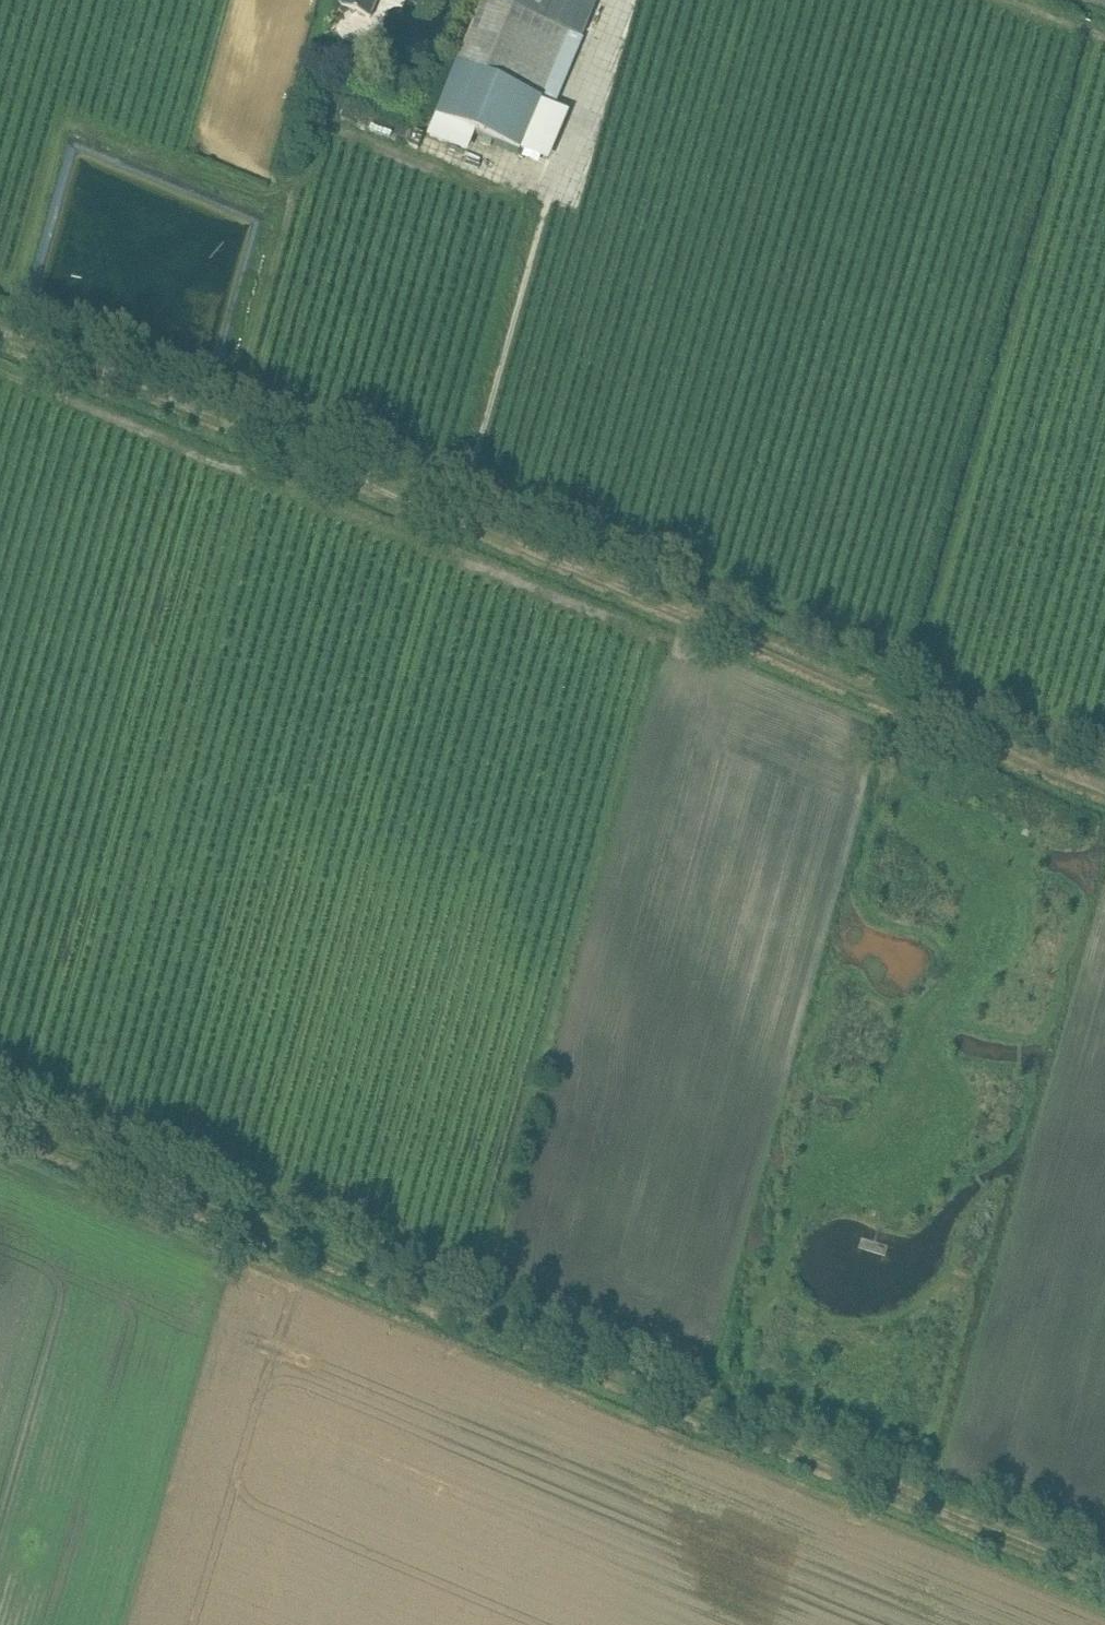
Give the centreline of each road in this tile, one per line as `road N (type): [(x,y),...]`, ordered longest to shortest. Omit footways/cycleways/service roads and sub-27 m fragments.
road 1 (track): [(1104,1579),(0,1120)]
road 2 (track): [(0,333),(1104,791)]

